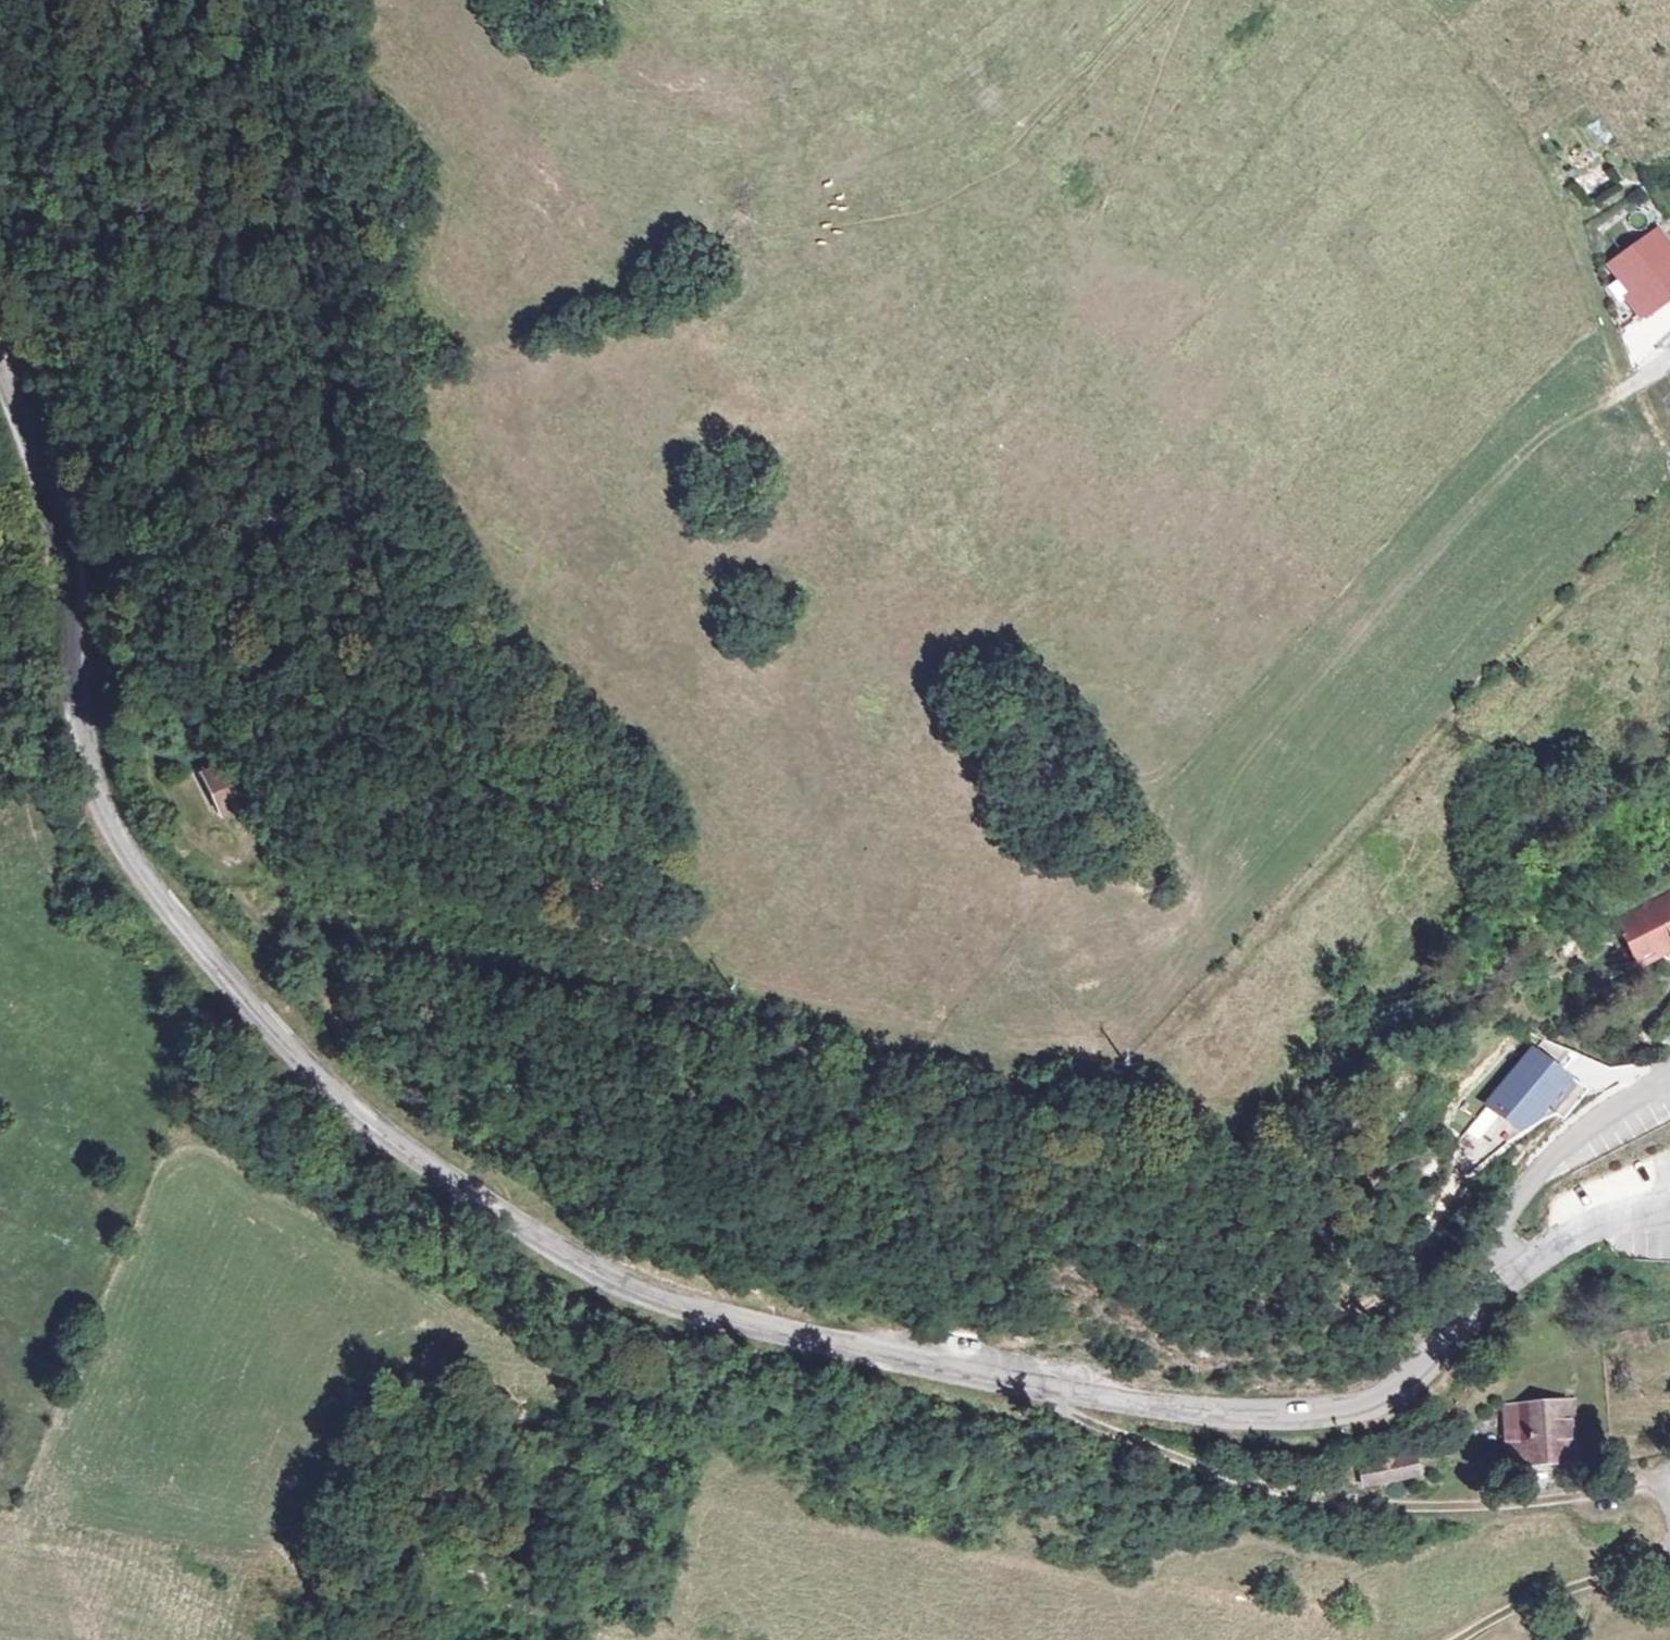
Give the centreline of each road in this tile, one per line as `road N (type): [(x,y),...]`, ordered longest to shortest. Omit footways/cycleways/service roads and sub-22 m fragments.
road 1 (tertiary): [(1509,1276),(1399,1383),(1357,1409),(1279,1417),(1016,1383),(700,1317),(628,1291),(475,1204),(390,1146),(302,1068),(220,978),(99,805),(84,758),(76,586),(0,378)]
road 2 (track): [(1669,1495),(1636,1488),(1534,1502),(1410,1504),(1327,1496),(1133,1442),(1016,1383)]
road 3 (residential): [(1669,1078),(1566,1143),(1525,1192),(1499,1239),(1496,1255),(1509,1276)]
road 4 (track): [(1459,1639),(1541,1597),(1646,1566),(1669,1544)]
road 5 (track): [(62,551),(191,732)]
road 6 (tertiary): [(1669,1208),(1584,1228),(1509,1276)]
road 7 (track): [(49,726),(48,634),(62,551)]

